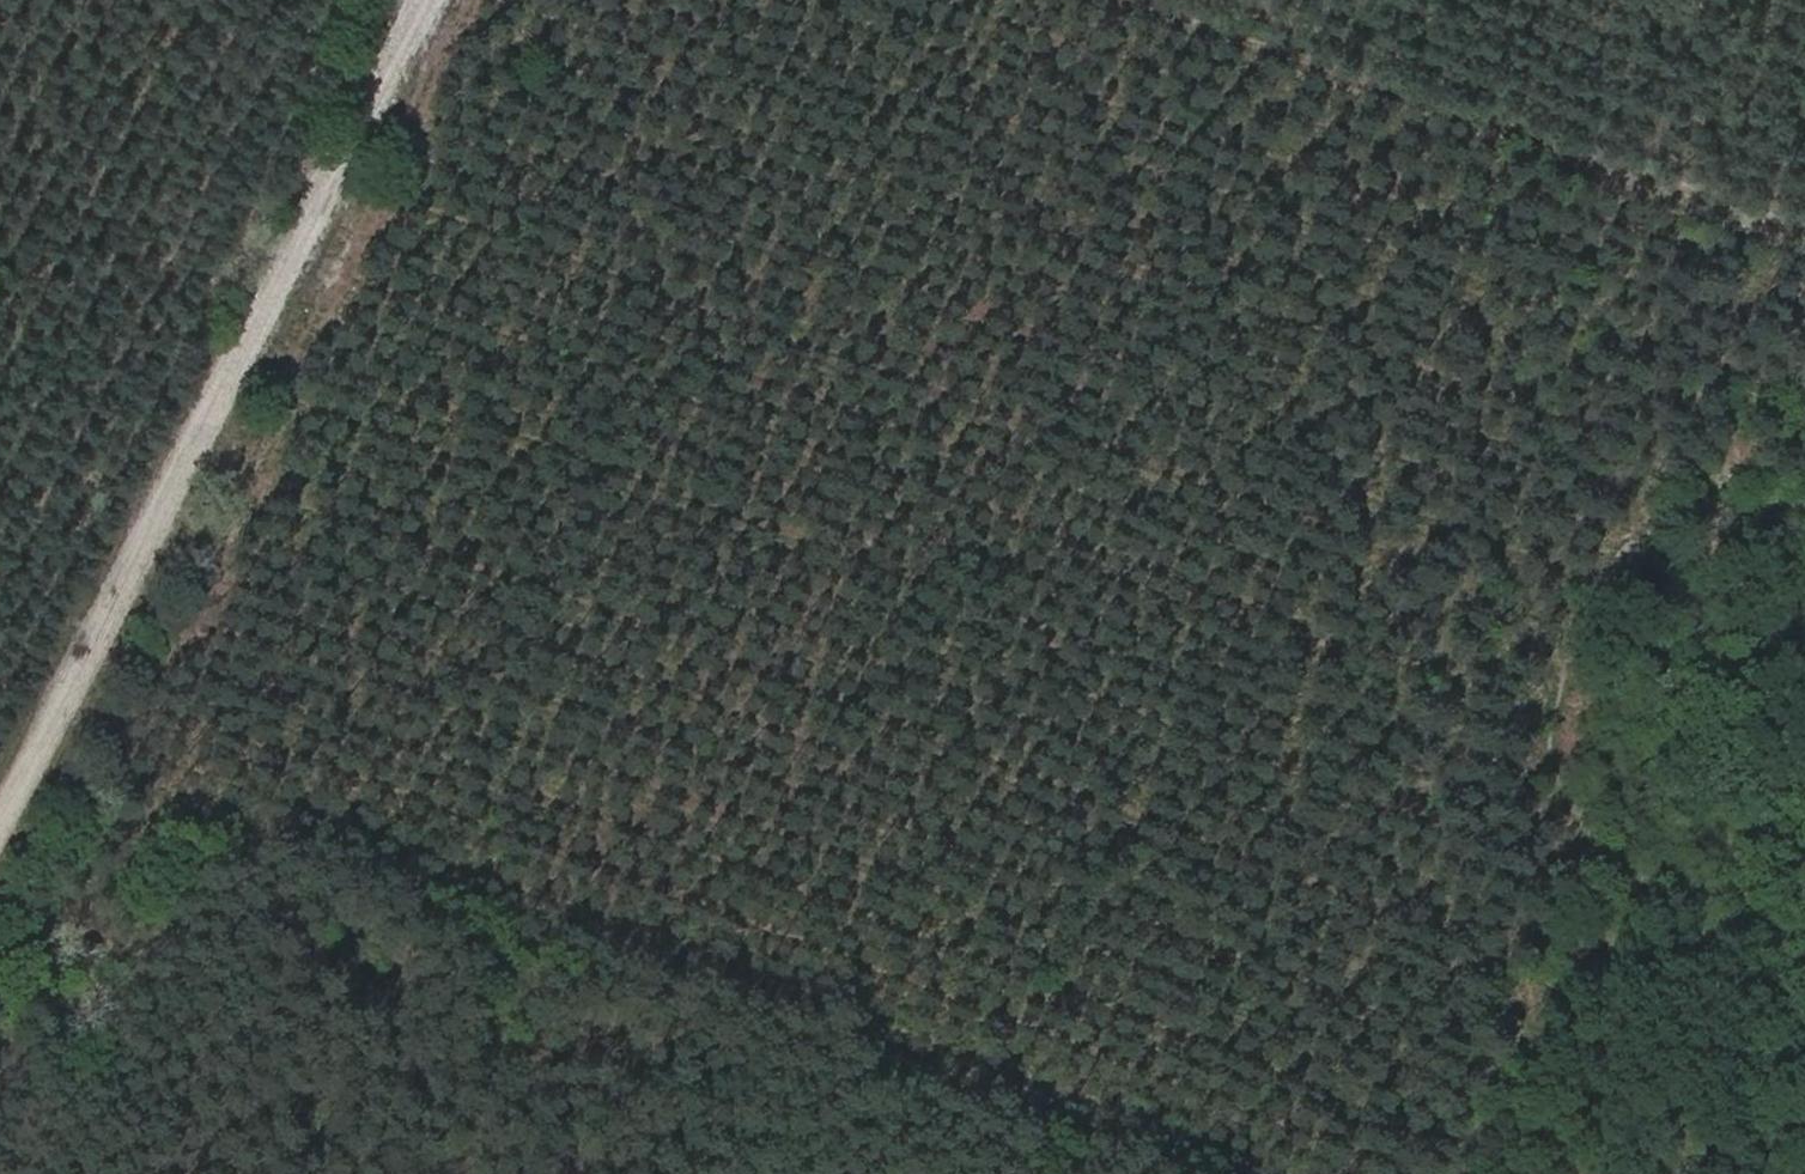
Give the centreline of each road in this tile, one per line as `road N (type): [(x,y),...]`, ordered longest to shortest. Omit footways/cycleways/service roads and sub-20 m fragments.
road 1 (track): [(432,0),(0,824)]

